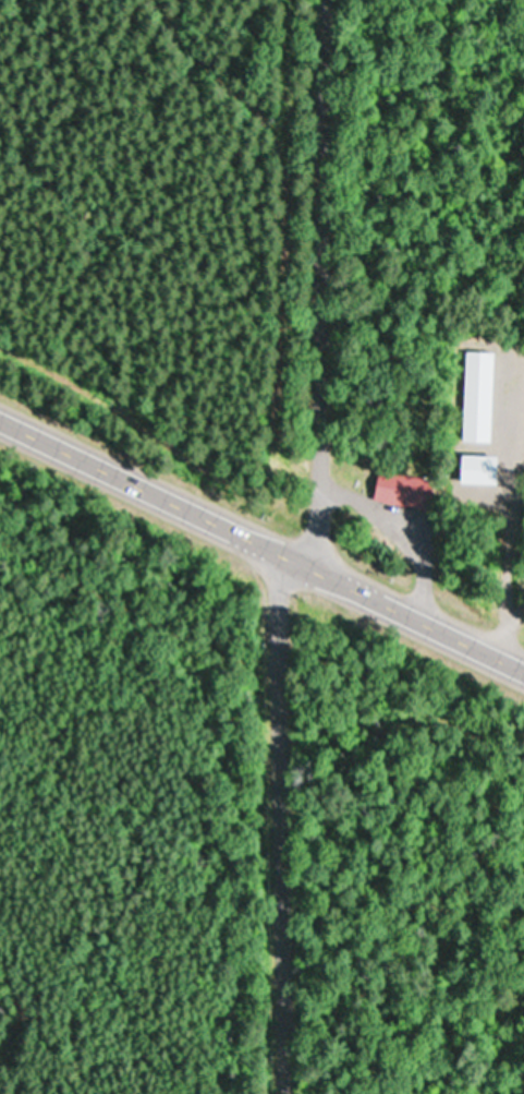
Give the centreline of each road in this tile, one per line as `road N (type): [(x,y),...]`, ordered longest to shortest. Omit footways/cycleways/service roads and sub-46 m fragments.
road 1 (trunk): [(523,667),(0,415)]
road 2 (residential): [(320,567),(323,0)]
road 3 (residential): [(277,1093),(269,544)]

